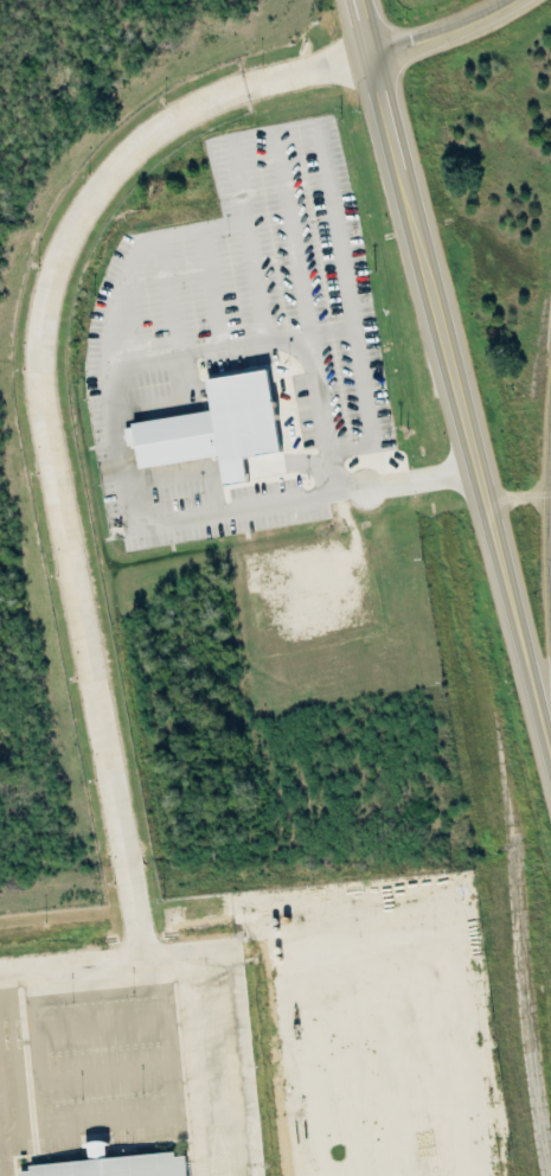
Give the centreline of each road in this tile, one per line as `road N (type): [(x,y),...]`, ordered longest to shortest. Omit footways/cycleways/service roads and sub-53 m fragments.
road 1 (trunk): [(377,69),(550,758)]
road 2 (primary): [(537,0),(446,46),(377,69)]
road 3 (primary): [(550,615),(544,548),(550,449)]

